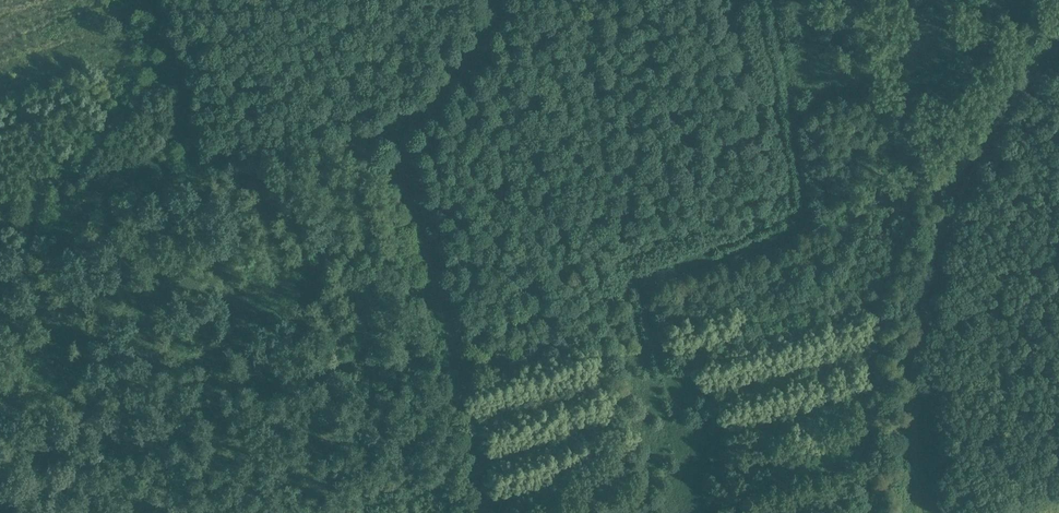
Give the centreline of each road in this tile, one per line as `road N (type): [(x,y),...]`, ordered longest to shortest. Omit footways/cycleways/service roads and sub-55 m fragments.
road 1 (track): [(499,512),(406,202),(402,135),(457,84),(498,0)]

